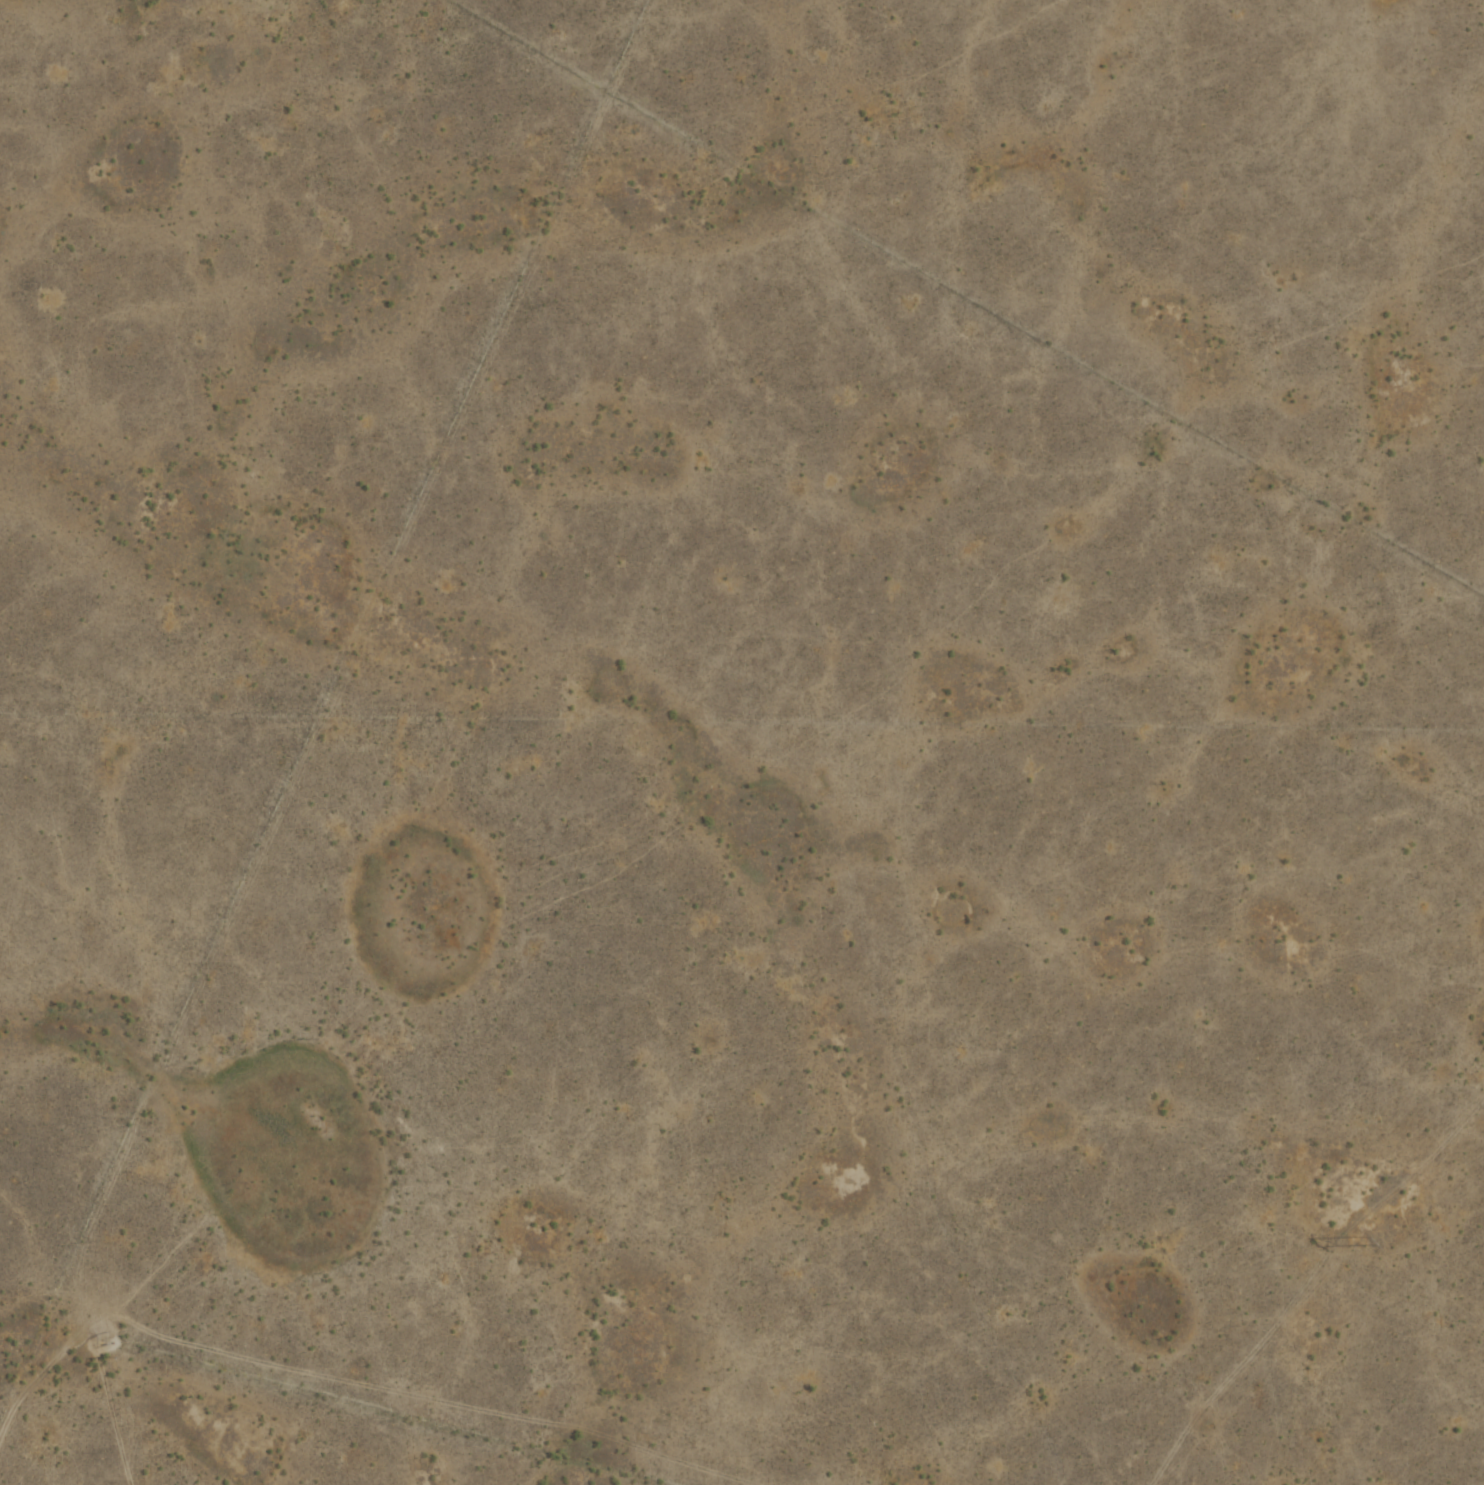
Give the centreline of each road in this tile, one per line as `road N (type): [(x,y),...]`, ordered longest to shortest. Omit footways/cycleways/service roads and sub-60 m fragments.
road 1 (track): [(683,1484),(88,1327),(38,1322),(15,1340),(3,1381),(27,1484)]

